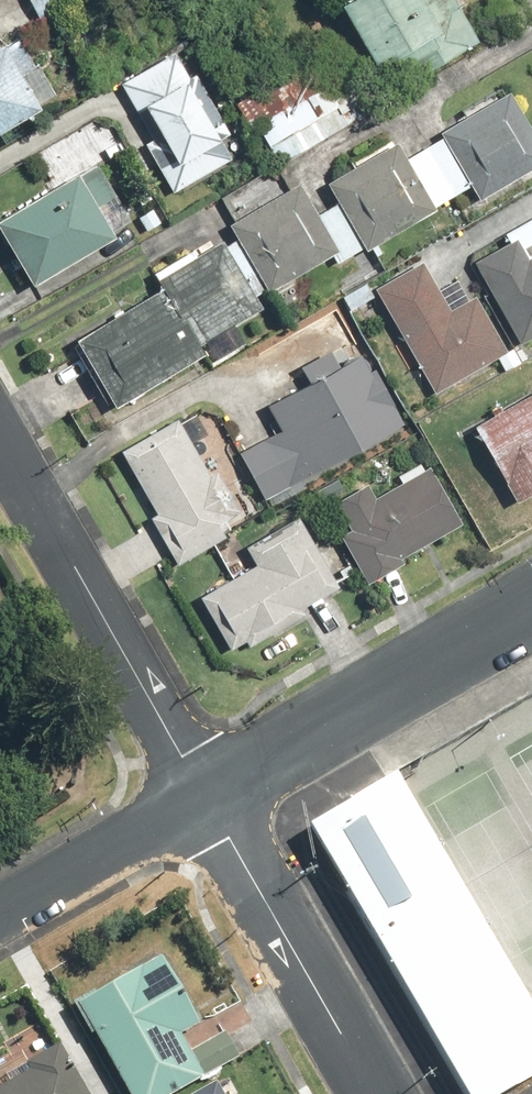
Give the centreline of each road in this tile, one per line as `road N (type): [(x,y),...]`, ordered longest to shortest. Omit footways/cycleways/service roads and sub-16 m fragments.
road 1 (residential): [(209,800),(0,440)]
road 2 (tertiary): [(531,611),(209,800)]
road 3 (residential): [(375,1093),(209,800)]
road 4 (tertiary): [(209,800),(0,917)]

